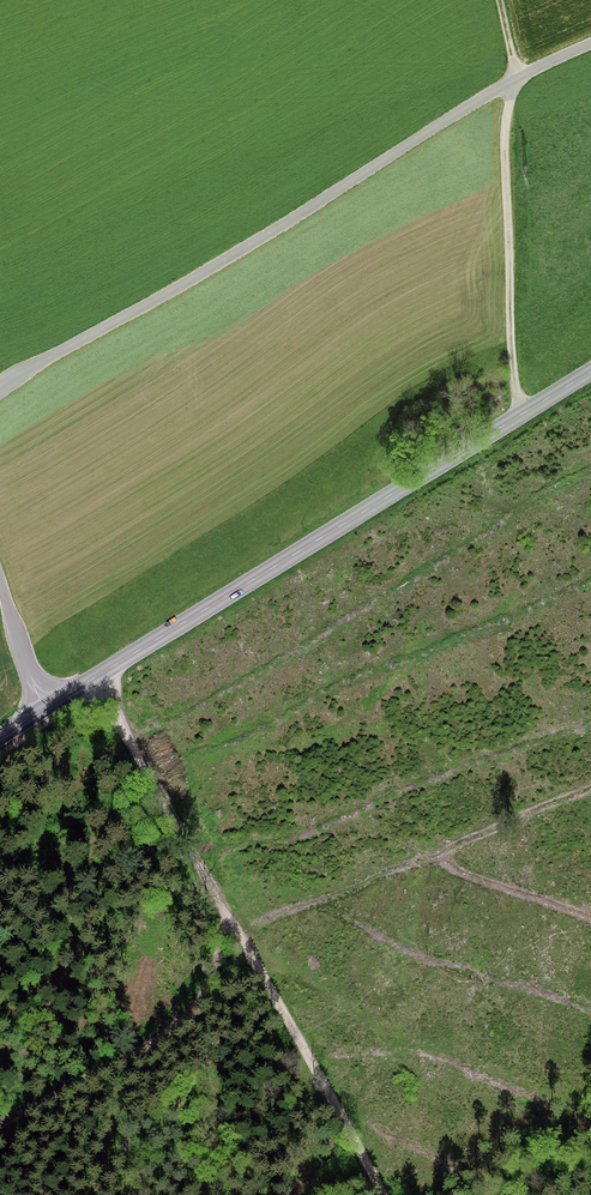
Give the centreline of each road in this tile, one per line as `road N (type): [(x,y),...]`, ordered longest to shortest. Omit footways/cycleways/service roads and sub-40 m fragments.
road 1 (tertiary): [(0,736),(590,371)]
road 2 (track): [(0,391),(438,122),(590,39)]
road 3 (track): [(90,680),(157,781),(393,1194)]
road 4 (track): [(530,69),(508,108),(504,146),(516,417)]
road 5 (track): [(236,923),(217,988),(181,1029),(101,1080),(0,1129)]
road 6 (track): [(0,582),(44,709)]

